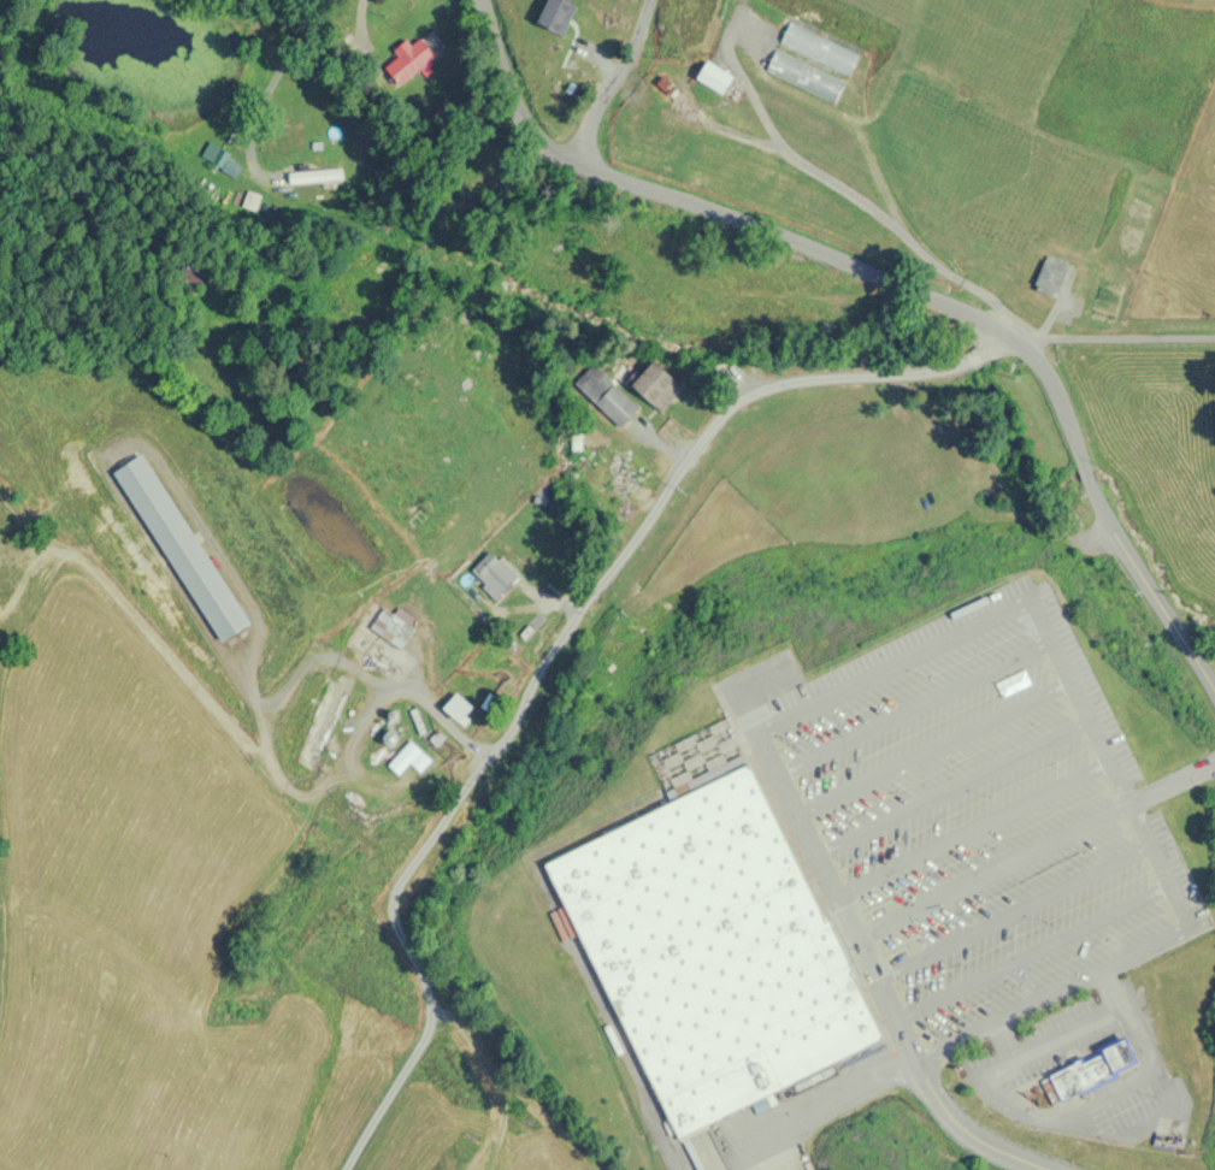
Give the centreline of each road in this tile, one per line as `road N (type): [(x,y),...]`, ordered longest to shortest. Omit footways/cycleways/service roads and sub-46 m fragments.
road 1 (residential): [(345,1169),(432,1015),(393,926),(396,885),(688,454),(751,391),(950,366),(1025,341)]
road 2 (tertiary): [(1214,690),(1098,486),(1057,388),(1025,341),(924,291),(583,162),(527,130),(499,75),(476,0)]
road 3 (residential): [(914,1063),(969,1135),(1051,1169)]
road 4 (residential): [(583,162),(589,110),(633,43),(648,0)]

